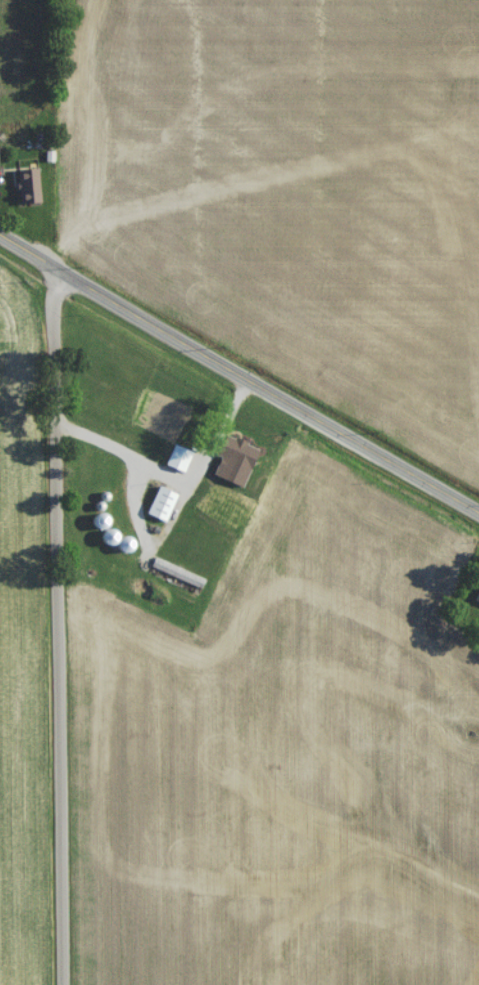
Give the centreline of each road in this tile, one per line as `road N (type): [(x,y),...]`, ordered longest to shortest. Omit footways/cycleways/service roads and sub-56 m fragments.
road 1 (residential): [(65,984),(57,266)]
road 2 (secondary): [(0,231),(478,509)]

